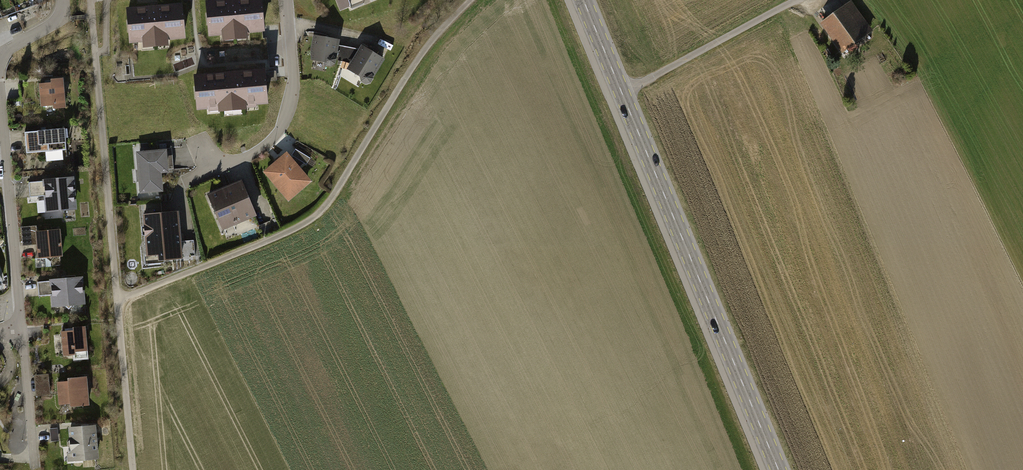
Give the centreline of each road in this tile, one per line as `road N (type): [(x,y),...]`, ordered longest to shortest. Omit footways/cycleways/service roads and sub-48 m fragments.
road 1 (tertiary): [(779,469),(583,0)]
road 2 (track): [(473,0),(313,215),(117,298)]
road 3 (residential): [(0,119),(34,465)]
road 4 (residential): [(285,0),(292,74),(277,131),(245,160),(183,182)]
road 5 (track): [(798,0),(609,100)]
road 6 (unclassified): [(117,298),(133,469)]

